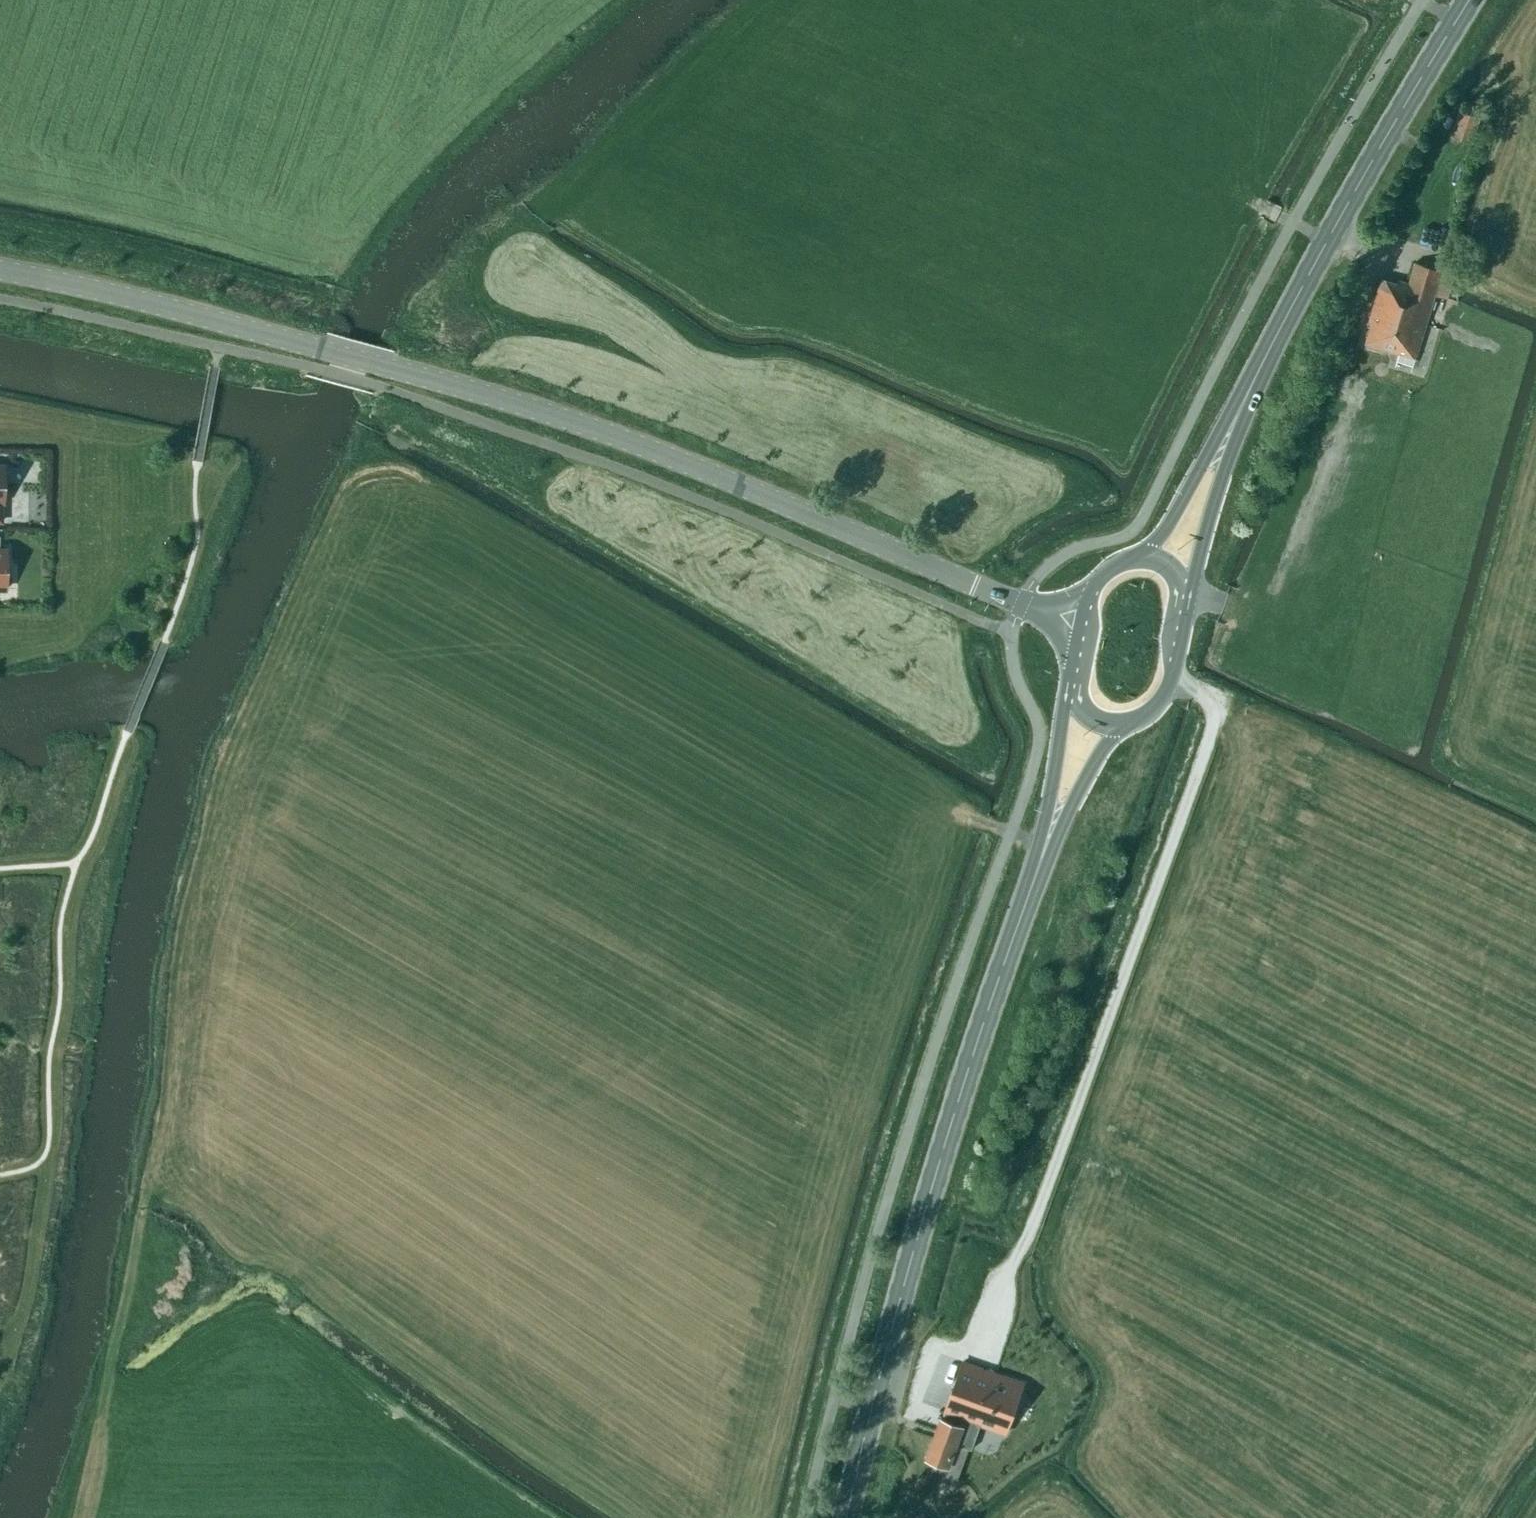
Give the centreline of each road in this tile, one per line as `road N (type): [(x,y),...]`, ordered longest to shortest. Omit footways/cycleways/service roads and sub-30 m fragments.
road 1 (unclassified): [(0,270),(222,321),(582,427),(1080,624)]
road 2 (secondary): [(847,1517),(919,1232),(1051,831)]
road 3 (secondary): [(1229,433),(1383,143),(1469,0)]
road 4 (secondary): [(1189,595),(1229,433)]
road 5 (secondary): [(1116,726),(1149,713),(1172,682),(1189,595)]
road 6 (secondary): [(1229,433),(1205,457),(1145,559)]
road 7 (secondary): [(1068,691),(1051,831)]
road 8 (secondary): [(1051,831),(1116,726)]

